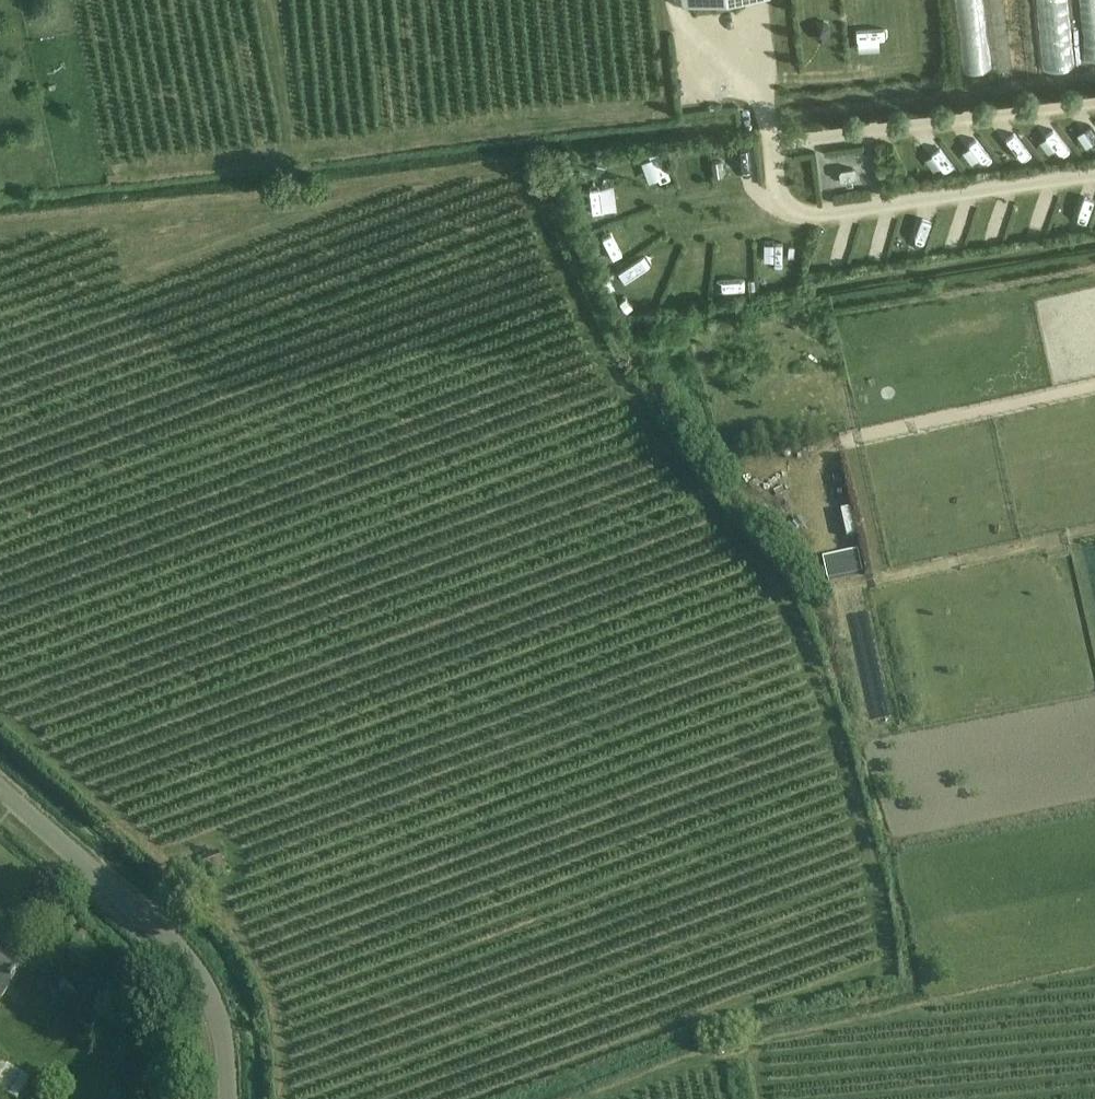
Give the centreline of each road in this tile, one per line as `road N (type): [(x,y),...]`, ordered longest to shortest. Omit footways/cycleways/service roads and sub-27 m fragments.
road 1 (unclassified): [(238,1098),(218,1008),(183,956),(0,785)]

